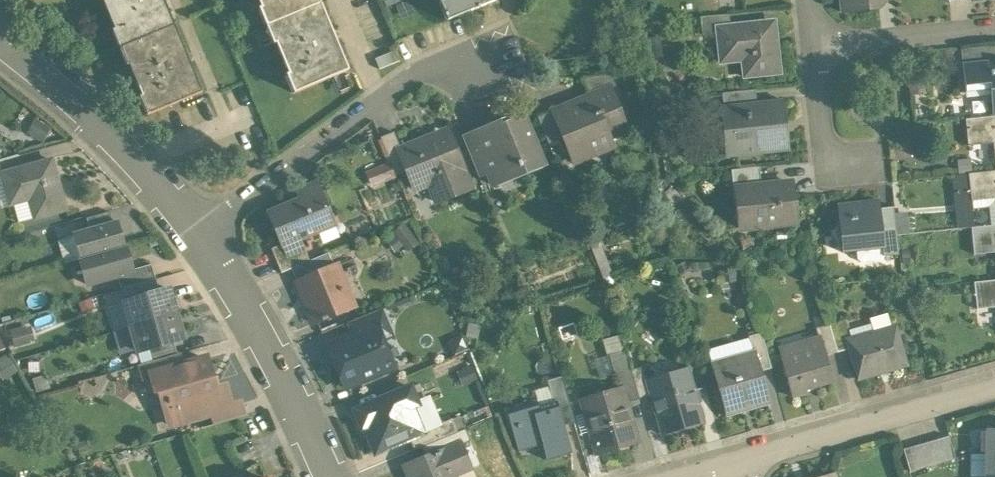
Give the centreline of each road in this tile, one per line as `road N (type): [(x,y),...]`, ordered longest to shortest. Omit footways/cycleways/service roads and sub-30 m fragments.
road 1 (residential): [(200,233),(392,92),(516,39)]
road 2 (residential): [(0,44),(80,107),(200,233)]
road 3 (residential): [(200,233),(255,317),(327,476)]
road 4 (residential): [(994,387),(740,454)]
road 5 (residential): [(809,50),(820,171),(890,165)]
road 6 (residential): [(809,50),(994,31)]

